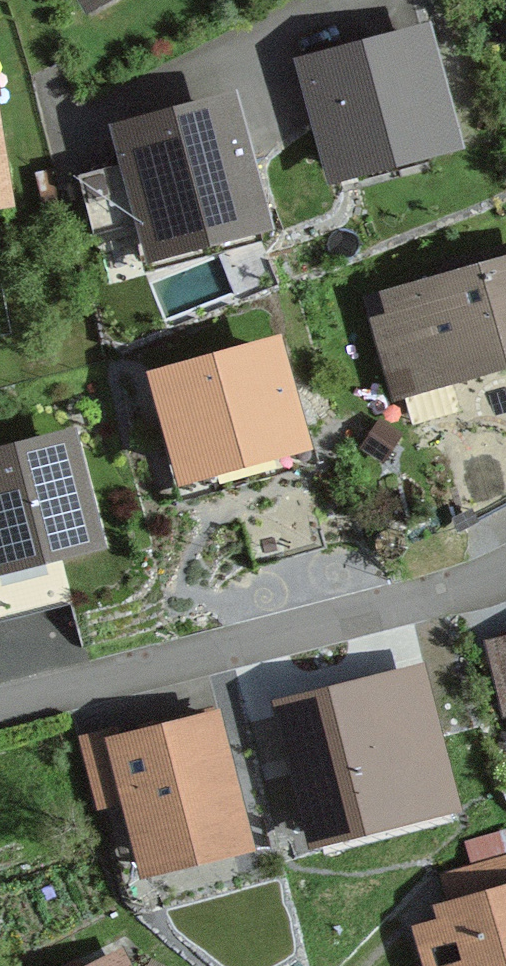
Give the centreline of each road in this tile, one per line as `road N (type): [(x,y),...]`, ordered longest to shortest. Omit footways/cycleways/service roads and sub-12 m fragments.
road 1 (residential): [(0,707),(478,586),(505,571)]

